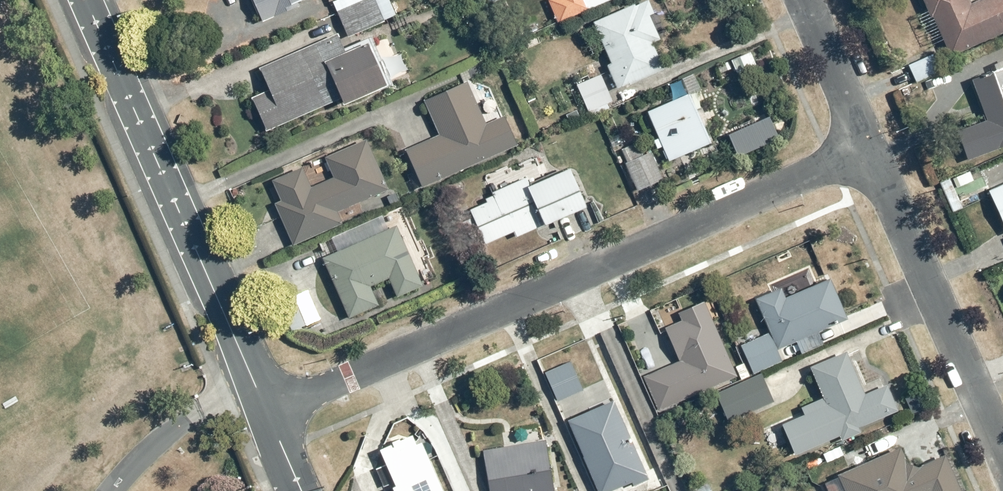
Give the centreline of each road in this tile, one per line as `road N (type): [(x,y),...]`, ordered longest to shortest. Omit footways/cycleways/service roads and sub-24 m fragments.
road 1 (residential): [(267,417),(868,151)]
road 2 (tertiary): [(267,417),(86,0)]
road 3 (residential): [(1002,456),(868,151)]
road 4 (residential): [(868,151),(801,0)]

